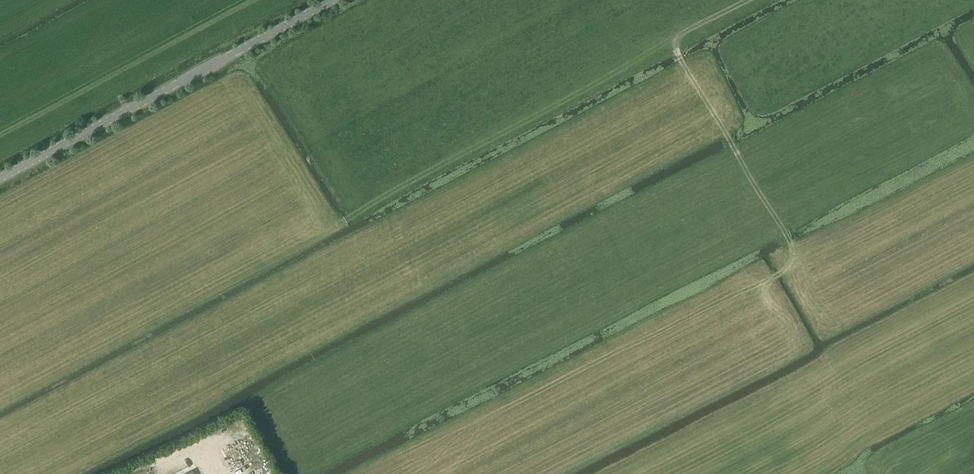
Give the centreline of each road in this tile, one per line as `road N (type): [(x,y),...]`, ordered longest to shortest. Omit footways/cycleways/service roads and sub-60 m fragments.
road 1 (tertiary): [(0,179),(334,0)]
road 2 (track): [(784,230),(675,39),(751,0)]

